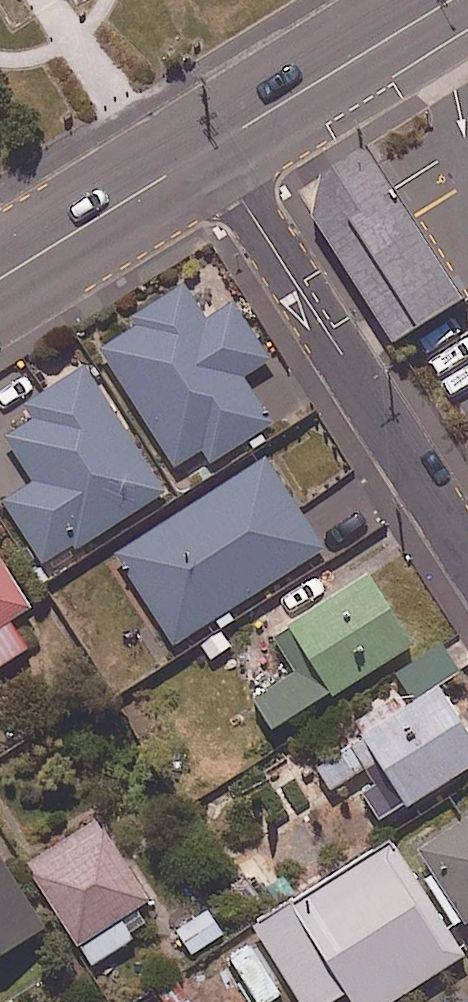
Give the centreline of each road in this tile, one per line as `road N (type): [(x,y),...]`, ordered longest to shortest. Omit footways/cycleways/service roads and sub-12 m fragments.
road 1 (residential): [(210,149),(467,555)]
road 2 (tertiary): [(210,149),(450,0)]
road 3 (tertiary): [(0,278),(210,149)]

